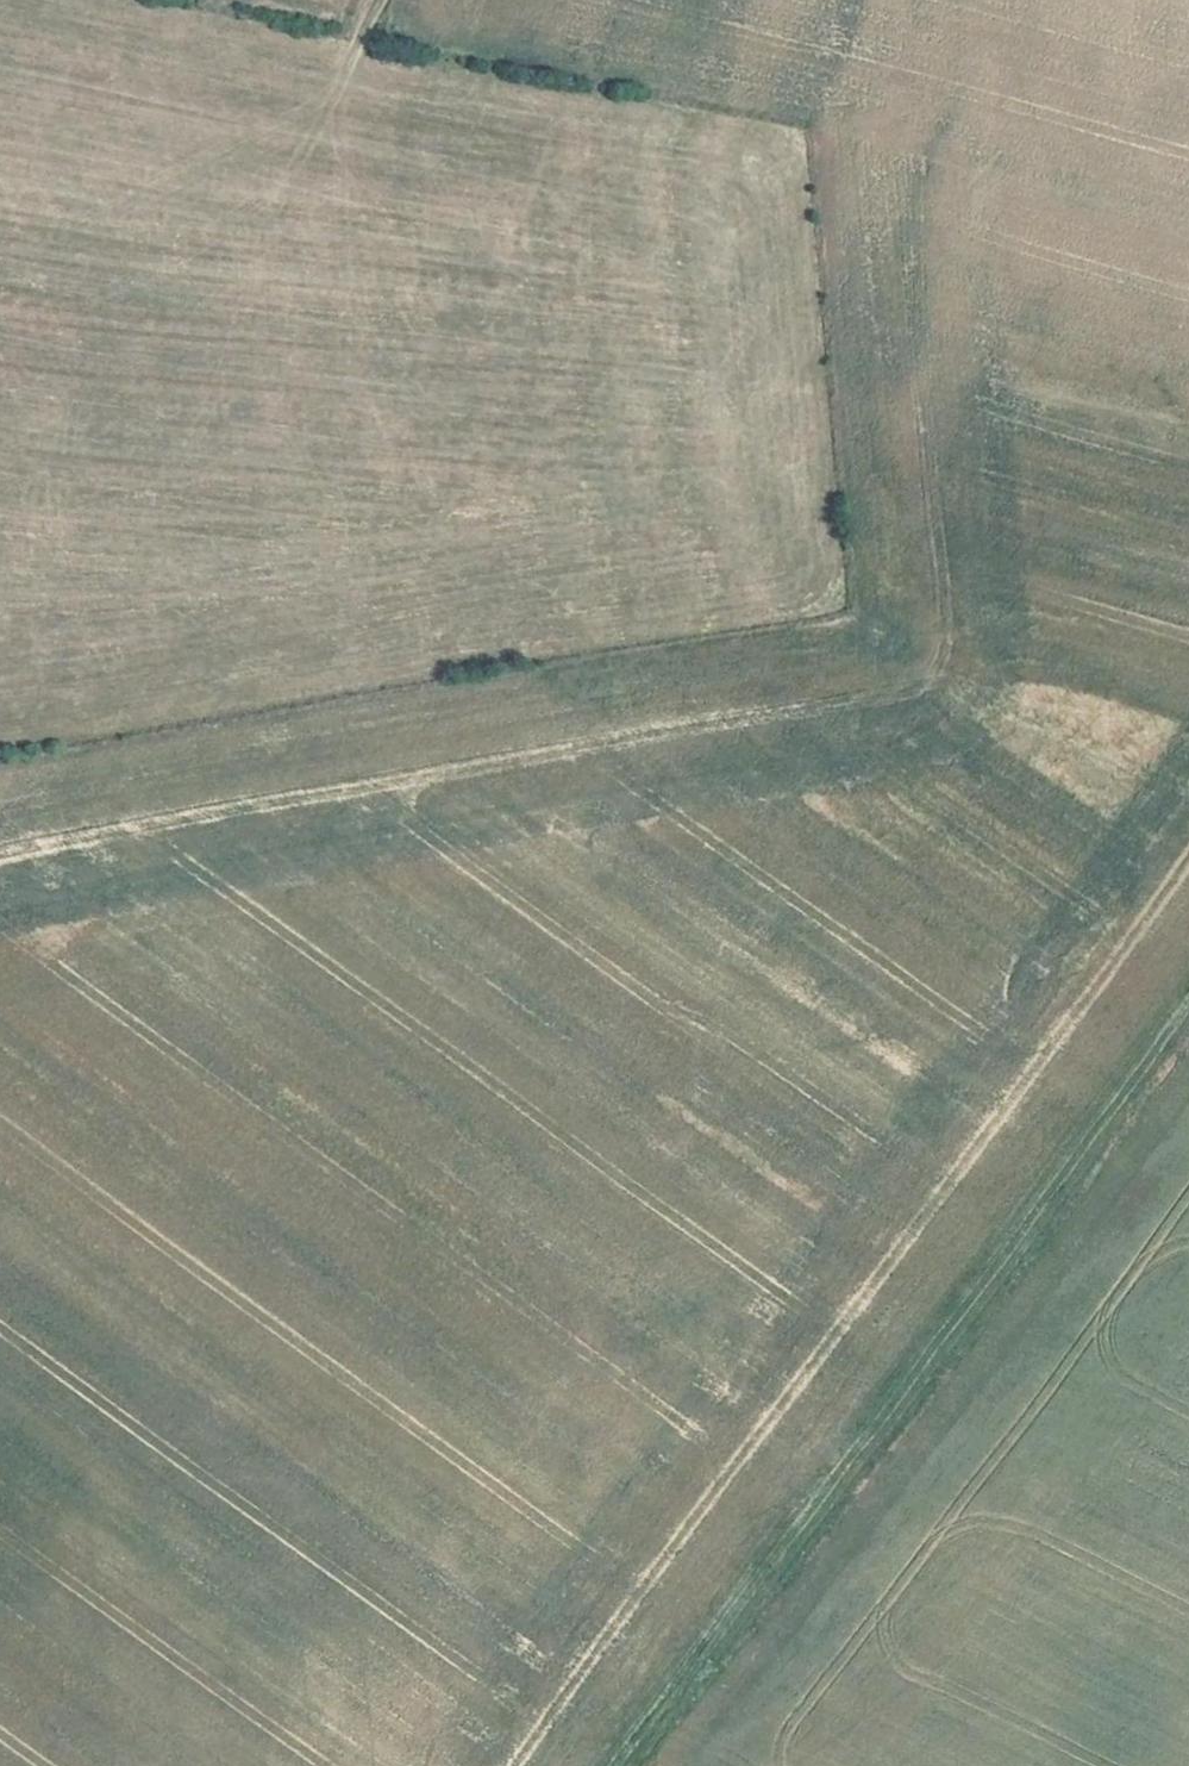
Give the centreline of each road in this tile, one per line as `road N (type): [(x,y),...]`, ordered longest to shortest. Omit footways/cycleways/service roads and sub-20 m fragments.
road 1 (track): [(1188,1016),(647,1765)]
road 2 (track): [(253,0),(366,25),(379,0)]

